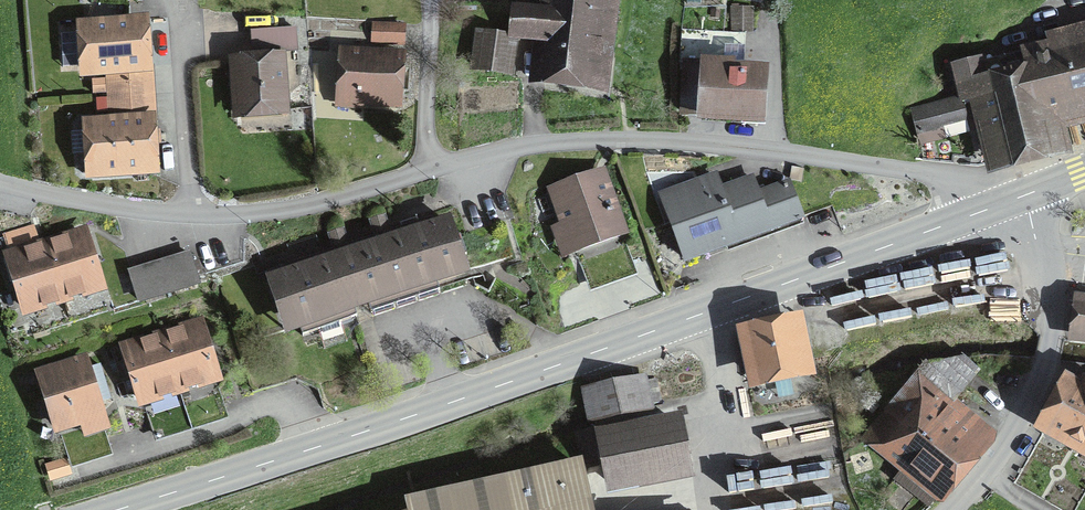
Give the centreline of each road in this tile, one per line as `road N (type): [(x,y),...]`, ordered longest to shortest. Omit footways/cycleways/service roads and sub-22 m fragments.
road 1 (unclassified): [(972,215),(955,183),(933,175),(625,140),(522,146),(318,203),(221,216),(0,185)]
road 2 (tertiary): [(115,509),(511,381),(972,215)]
road 3 (unclassified): [(952,509),(1028,404),(1053,334),(1026,194)]

